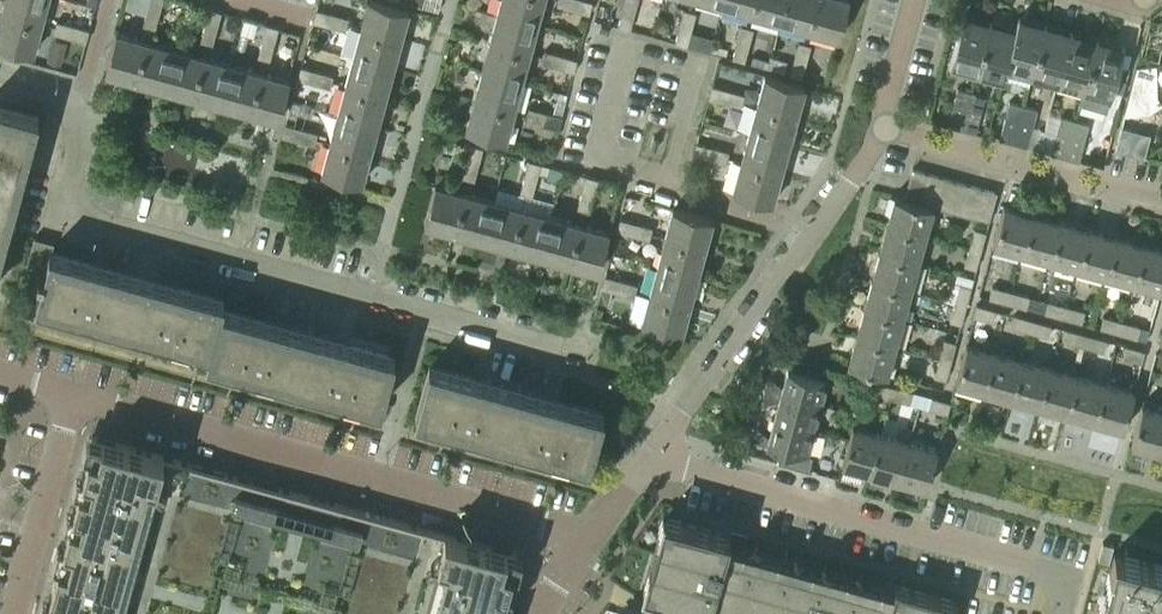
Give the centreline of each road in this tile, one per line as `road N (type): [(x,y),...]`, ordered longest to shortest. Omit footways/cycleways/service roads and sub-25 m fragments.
road 1 (residential): [(597,369),(79,238),(64,198),(77,109)]
road 2 (residential): [(76,395),(588,539)]
road 3 (residential): [(1045,613),(1051,592),(1034,568),(650,458)]
road 4 (residential): [(1161,197),(874,123)]
road 5 (residential): [(650,458),(805,229)]
road 6 (residential): [(672,186),(595,151),(628,45),(698,65)]
road 7 (residential): [(13,613),(76,395)]
road 8 (residential): [(805,229),(672,186)]
road 9 (residential): [(874,123),(900,0)]
road 10 (residential): [(698,65),(672,186)]

